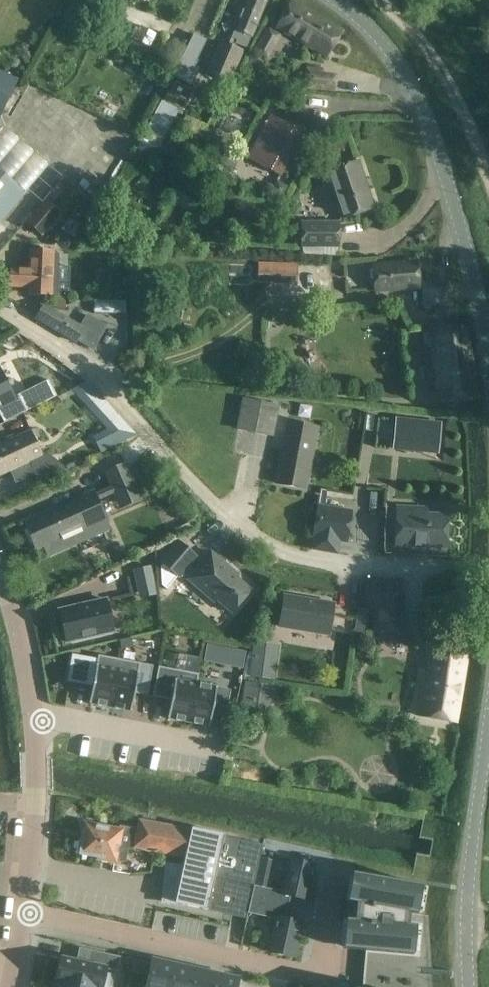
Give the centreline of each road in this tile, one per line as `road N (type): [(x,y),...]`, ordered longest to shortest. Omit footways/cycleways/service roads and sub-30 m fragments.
road 1 (unclassified): [(453,566),(306,560),(258,540),(177,465),(96,373),(0,311)]
road 2 (unclassified): [(488,358),(460,223),(424,115),(386,47),(336,0)]
road 3 (residential): [(23,912),(282,967)]
road 4 (unclassified): [(469,986),(468,891),(488,731)]
road 5 (track): [(488,174),(450,81),(380,0)]
road 6 (residential): [(23,912),(35,804),(33,719)]
road 7 (residential): [(220,748),(33,719)]
road 8 (residential): [(33,719),(0,573)]

